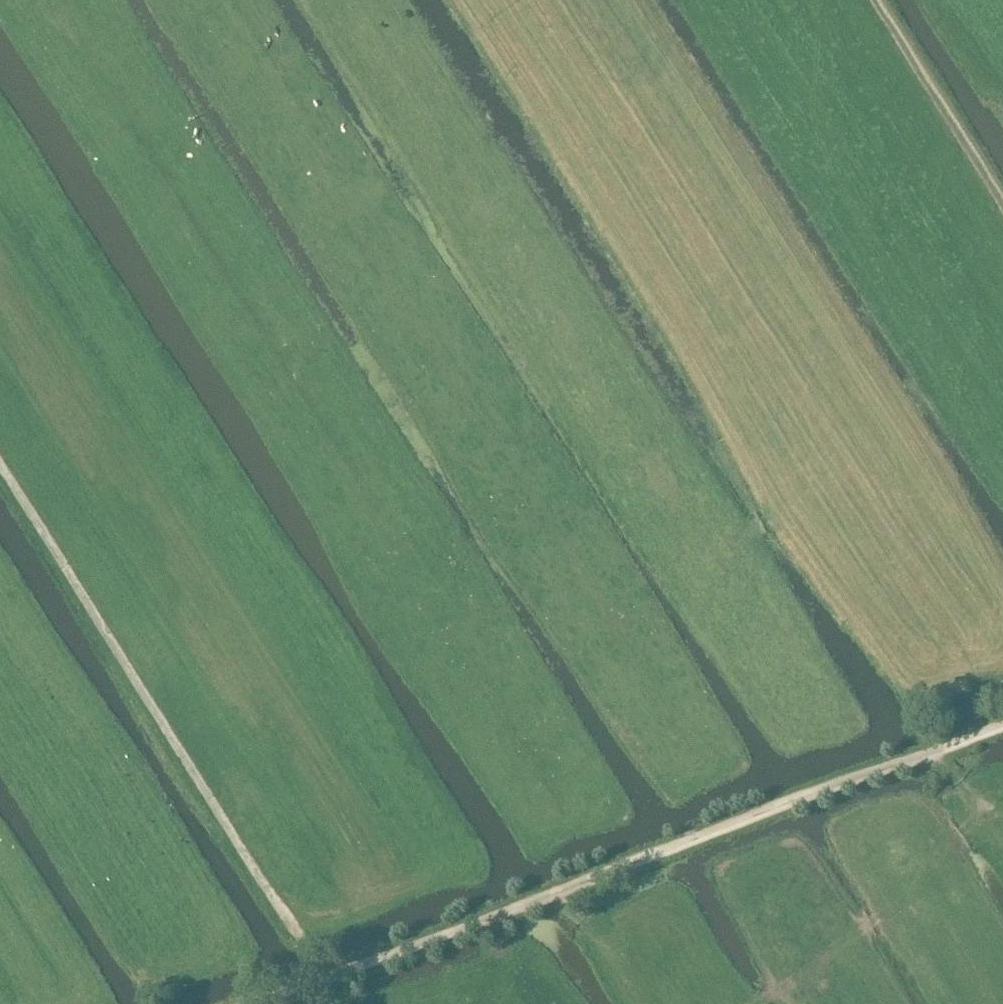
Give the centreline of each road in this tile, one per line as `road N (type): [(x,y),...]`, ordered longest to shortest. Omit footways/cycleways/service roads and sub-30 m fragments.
road 1 (track): [(259,1003),(1002,725)]
road 2 (track): [(325,980),(0,468)]
road 3 (track): [(979,818),(931,738),(924,706),(852,557)]
road 4 (track): [(1002,199),(875,0)]
road 5 (track): [(632,990),(566,888)]

